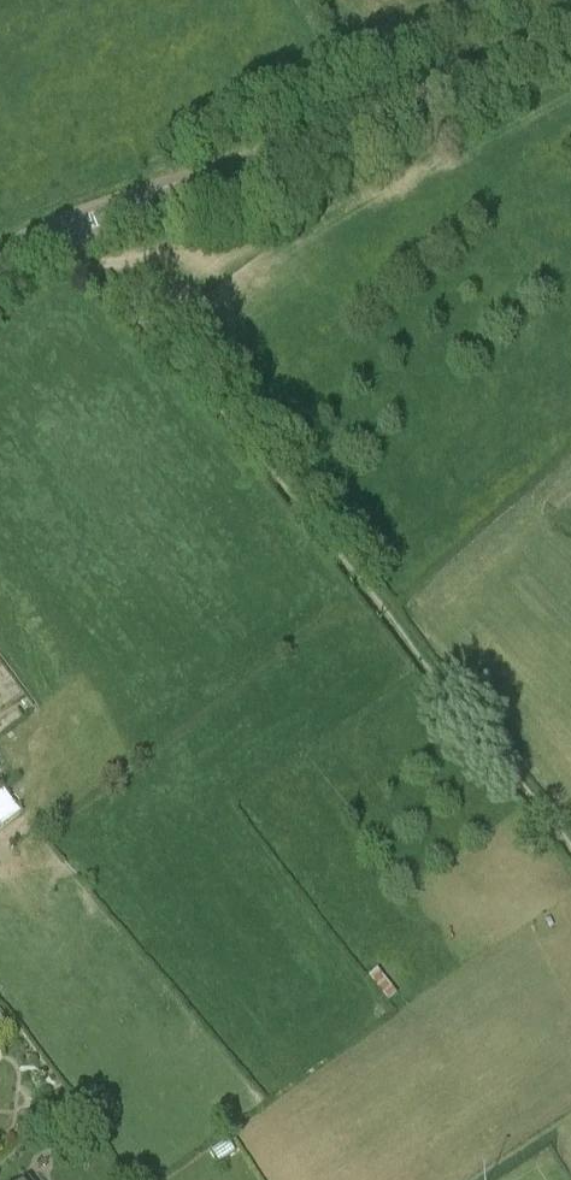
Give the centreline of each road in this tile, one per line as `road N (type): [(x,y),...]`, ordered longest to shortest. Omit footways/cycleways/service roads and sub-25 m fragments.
road 1 (track): [(59,230),(72,262),(162,341),(257,453),(570,852)]
road 2 (secondary): [(0,262),(59,230),(317,145),(570,36)]

